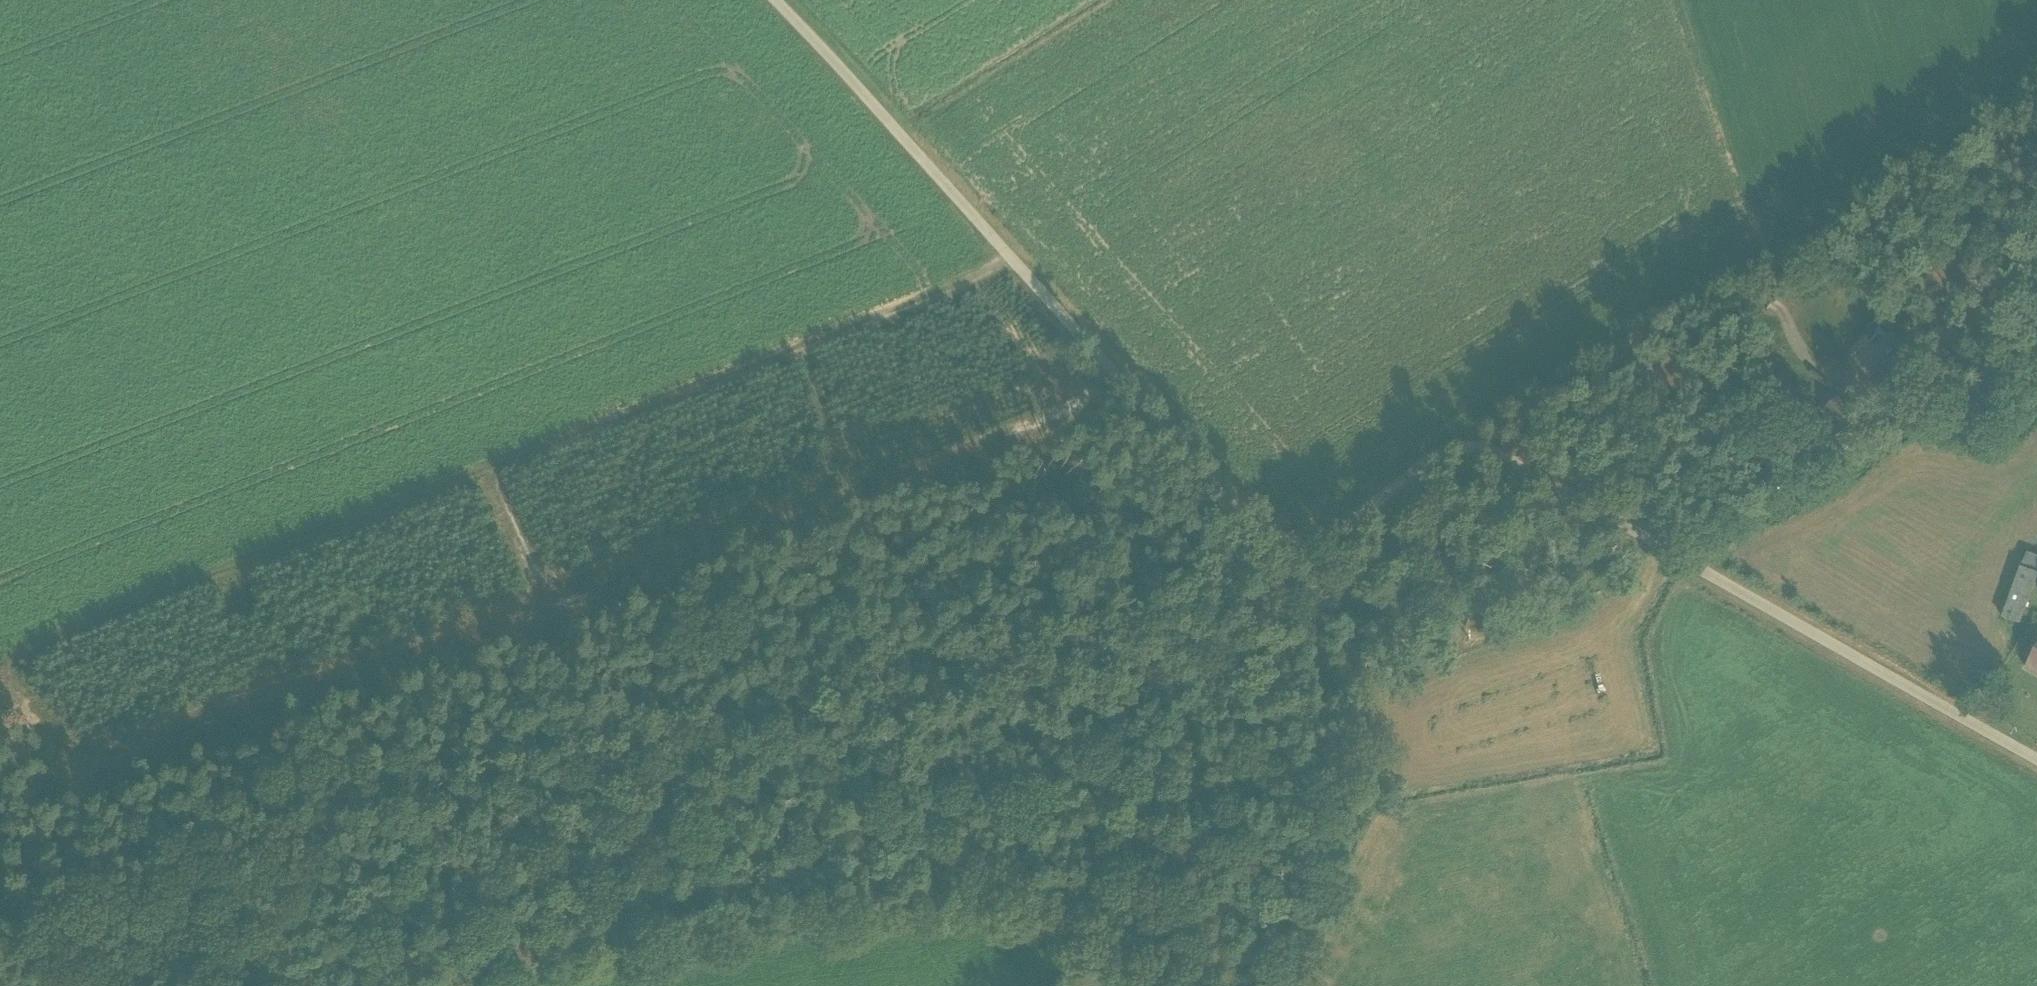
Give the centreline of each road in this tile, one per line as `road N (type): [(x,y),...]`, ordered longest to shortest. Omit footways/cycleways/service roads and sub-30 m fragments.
road 1 (unclassified): [(2036,759),(1475,446),(1415,464),(1367,504),(1292,546),(1244,513),(772,0)]

